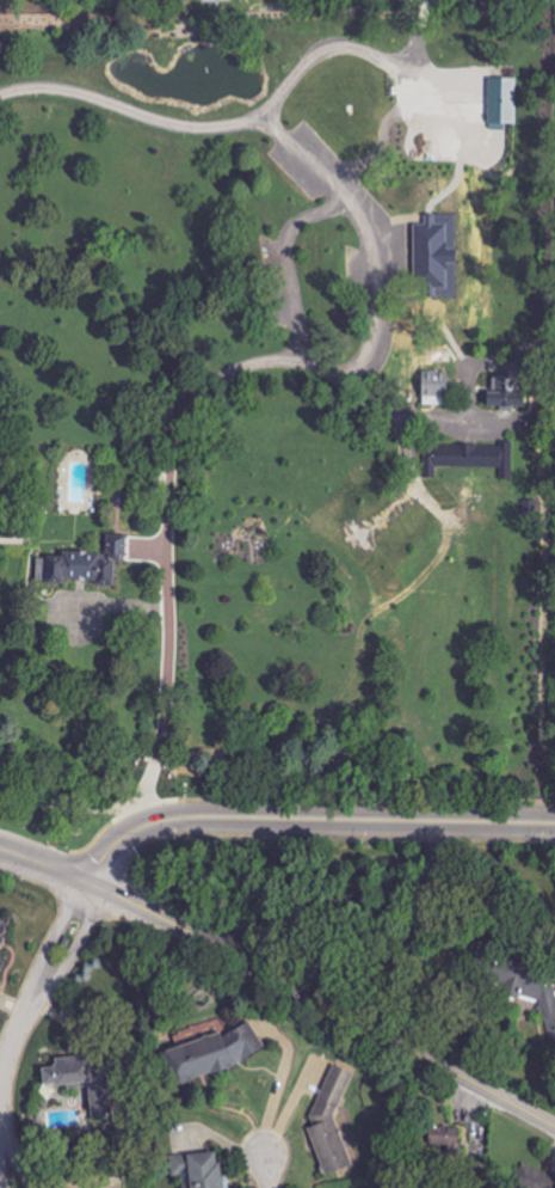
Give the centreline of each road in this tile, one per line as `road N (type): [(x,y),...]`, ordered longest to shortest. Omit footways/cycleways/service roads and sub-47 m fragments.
road 1 (secondary): [(554,1128),(94,886)]
road 2 (tertiary): [(94,886),(129,837),(177,821),(554,824)]
road 3 (residential): [(94,886),(18,1030),(0,1088)]

